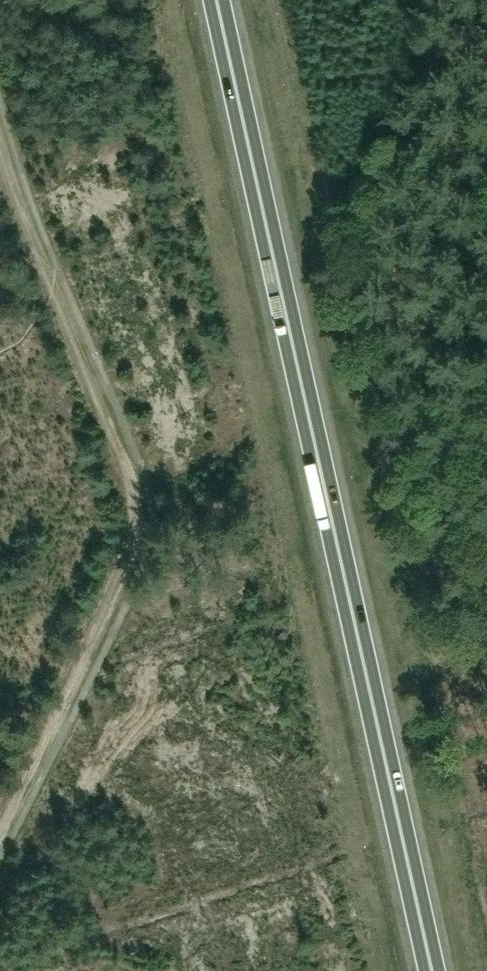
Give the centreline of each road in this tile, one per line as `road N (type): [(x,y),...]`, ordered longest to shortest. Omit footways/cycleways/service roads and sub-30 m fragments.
road 1 (trunk): [(436,970),(217,0)]
road 2 (track): [(0,125),(135,515),(129,553),(0,824)]

